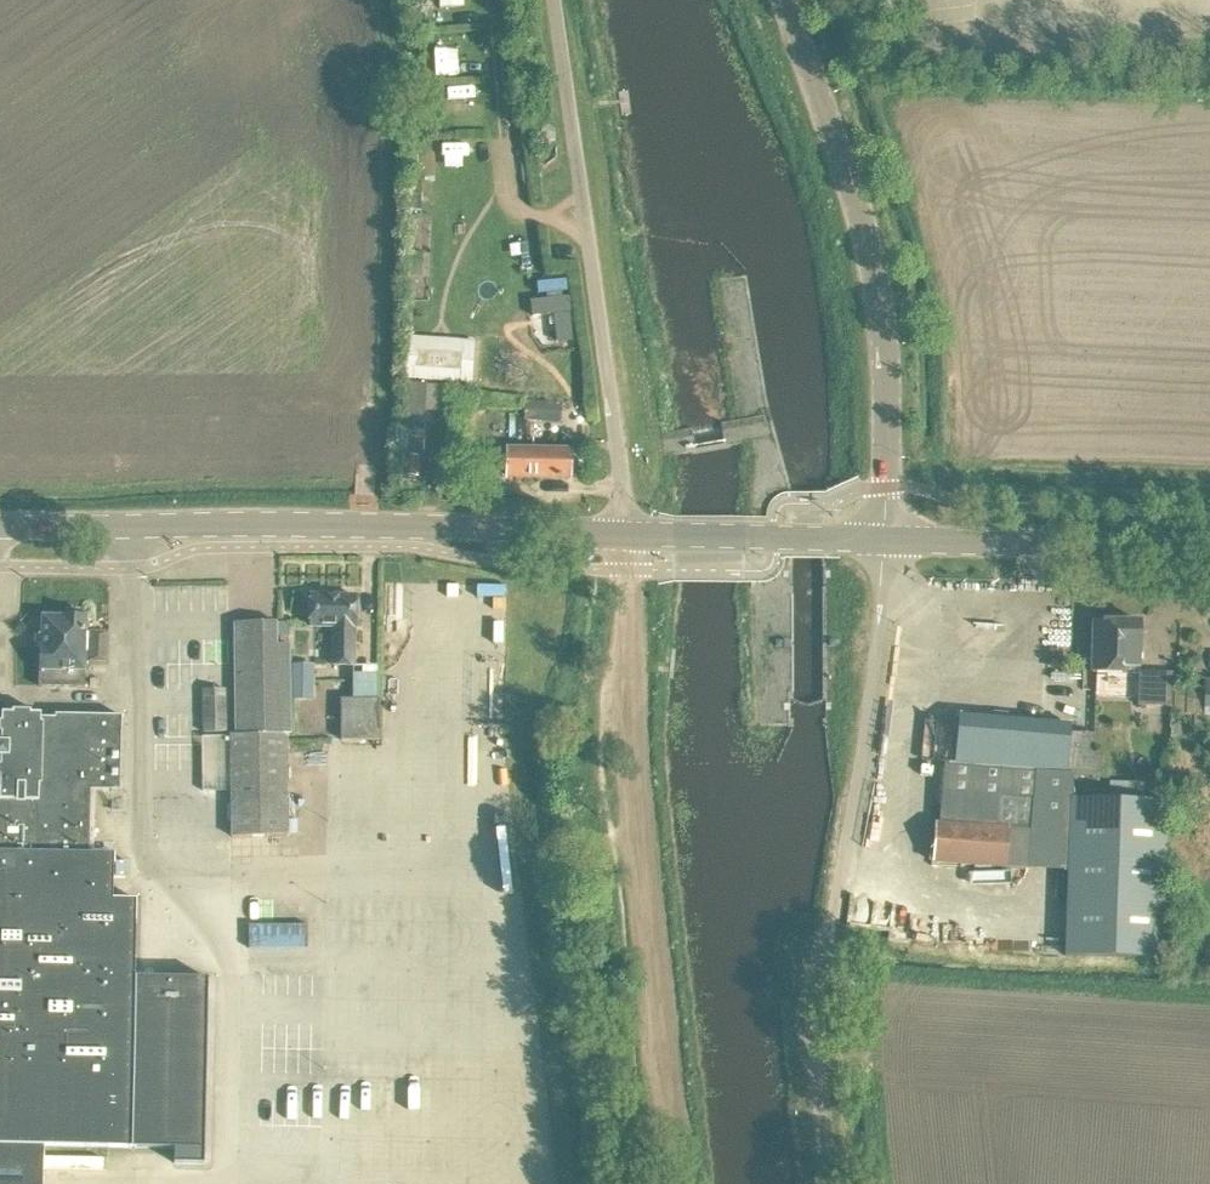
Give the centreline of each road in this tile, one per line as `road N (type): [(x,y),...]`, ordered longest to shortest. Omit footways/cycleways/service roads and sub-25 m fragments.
road 1 (secondary): [(0,526),(627,535)]
road 2 (track): [(626,571),(636,789),(679,1183)]
road 3 (tertiary): [(884,541),(884,339),(872,257),(783,0)]
road 4 (unclassified): [(627,535),(554,0)]
road 5 (secondary): [(1209,548),(884,541)]
road 6 (secondary): [(884,541),(652,535)]
road 7 (track): [(827,1183),(814,1044)]

